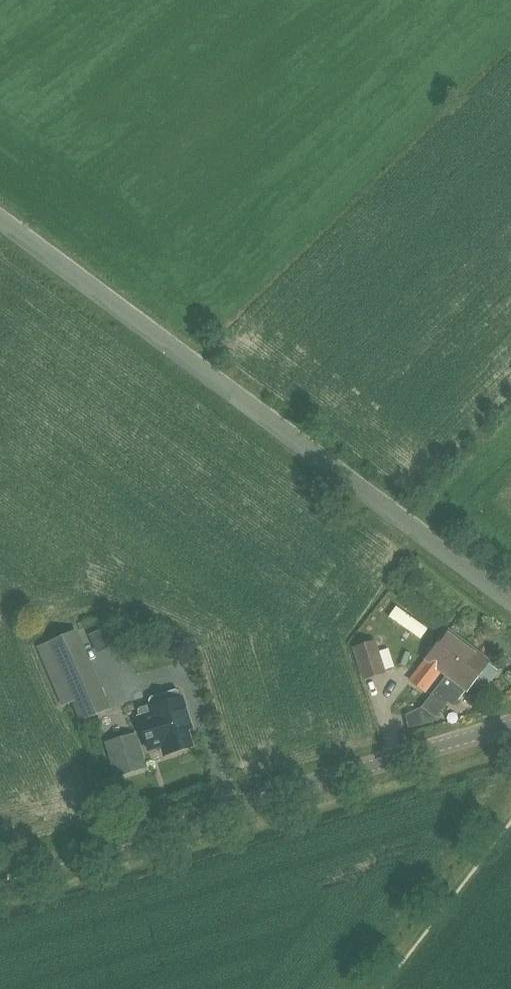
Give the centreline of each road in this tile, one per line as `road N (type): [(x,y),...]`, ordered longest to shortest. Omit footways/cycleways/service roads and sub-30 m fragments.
road 1 (unclassified): [(510,601),(0,220)]
road 2 (tertiary): [(510,723),(0,878)]
road 3 (track): [(370,988),(510,797)]

